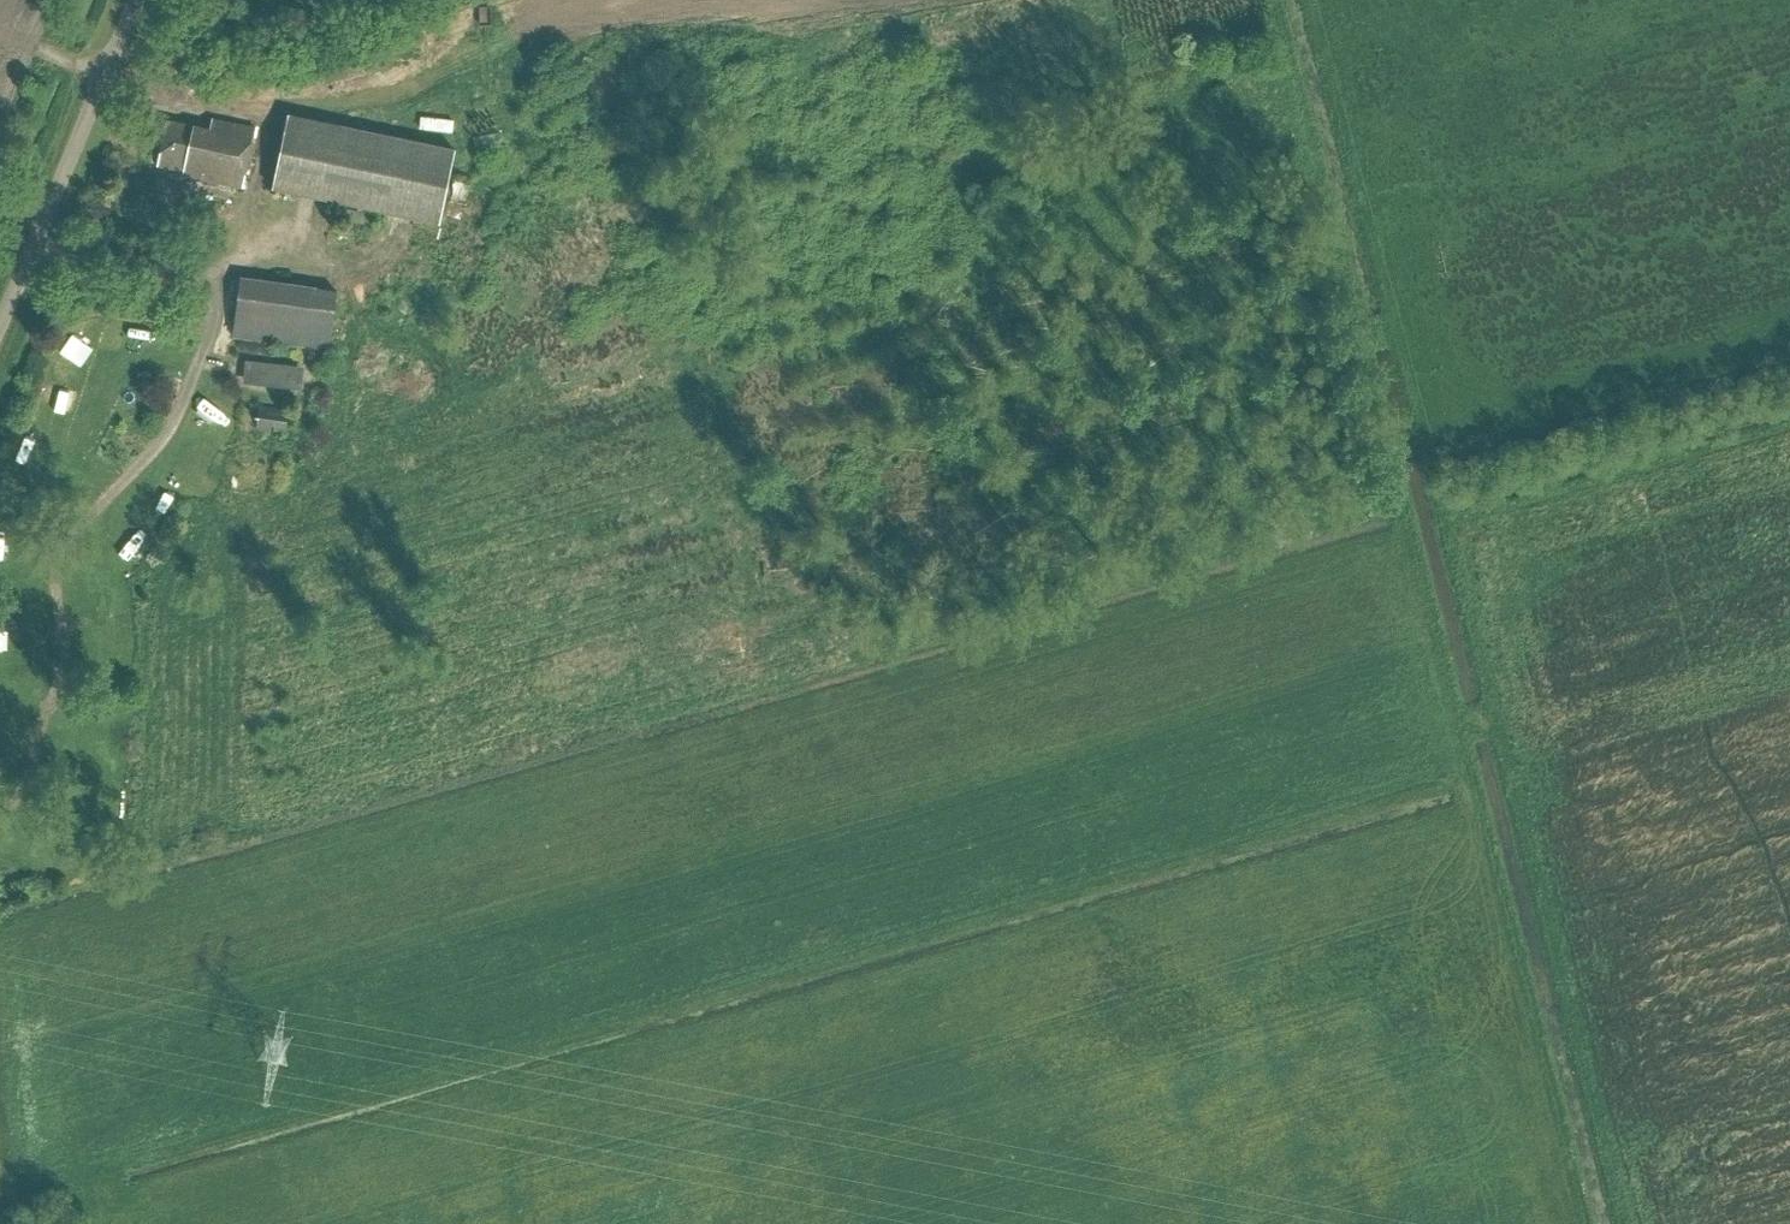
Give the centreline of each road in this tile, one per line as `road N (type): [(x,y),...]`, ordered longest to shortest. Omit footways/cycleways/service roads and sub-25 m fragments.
road 1 (unclassified): [(0,326),(136,0)]

